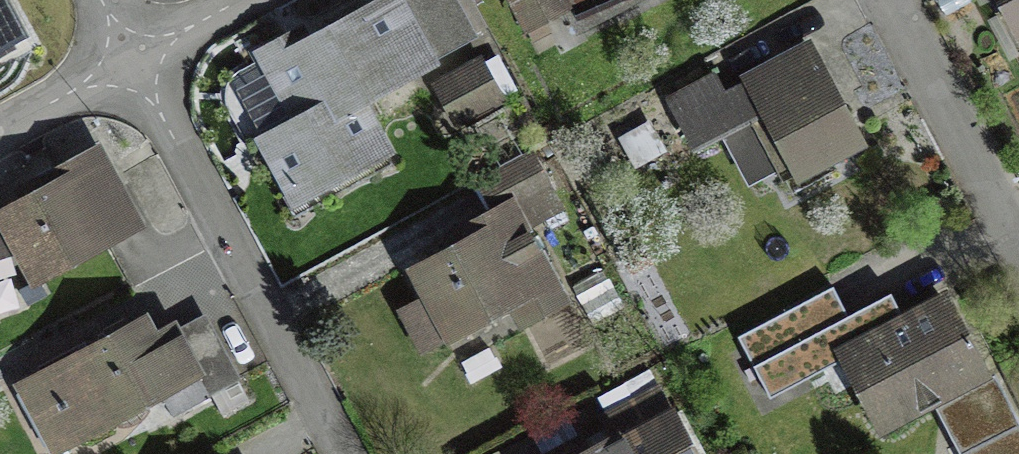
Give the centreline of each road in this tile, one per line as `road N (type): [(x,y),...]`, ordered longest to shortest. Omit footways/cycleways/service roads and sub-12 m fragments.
road 1 (residential): [(338,453),(126,67)]
road 2 (residential): [(1018,231),(898,0)]
road 3 (residential): [(0,134),(126,67)]
road 4 (residential): [(126,67),(247,0)]

